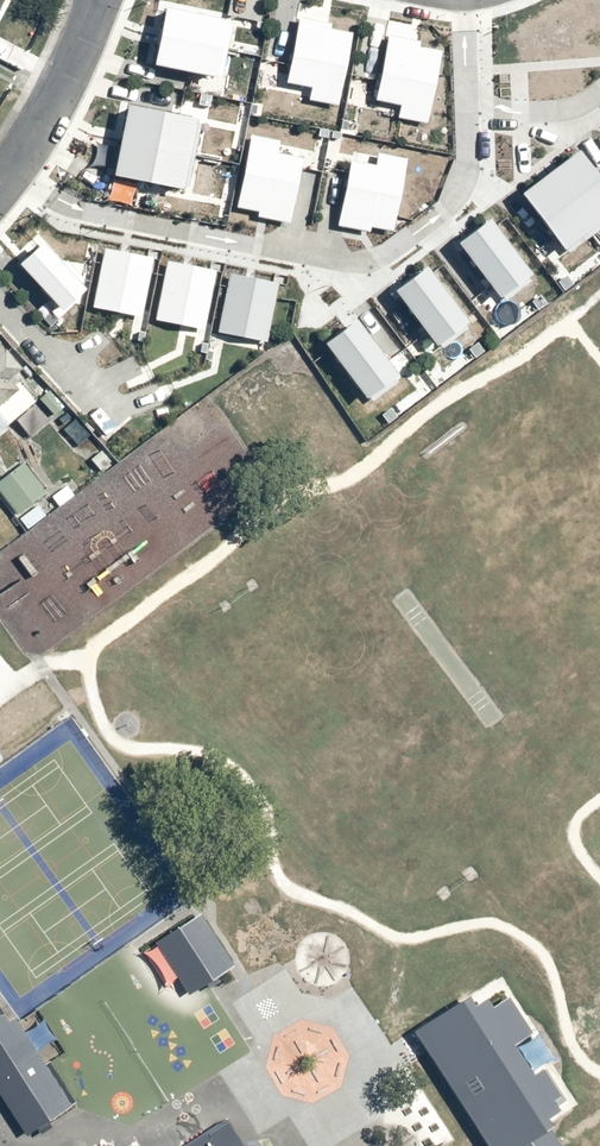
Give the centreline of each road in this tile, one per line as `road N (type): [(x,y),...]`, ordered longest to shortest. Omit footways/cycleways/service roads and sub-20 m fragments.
road 1 (residential): [(0,176),(73,60),(97,0)]

